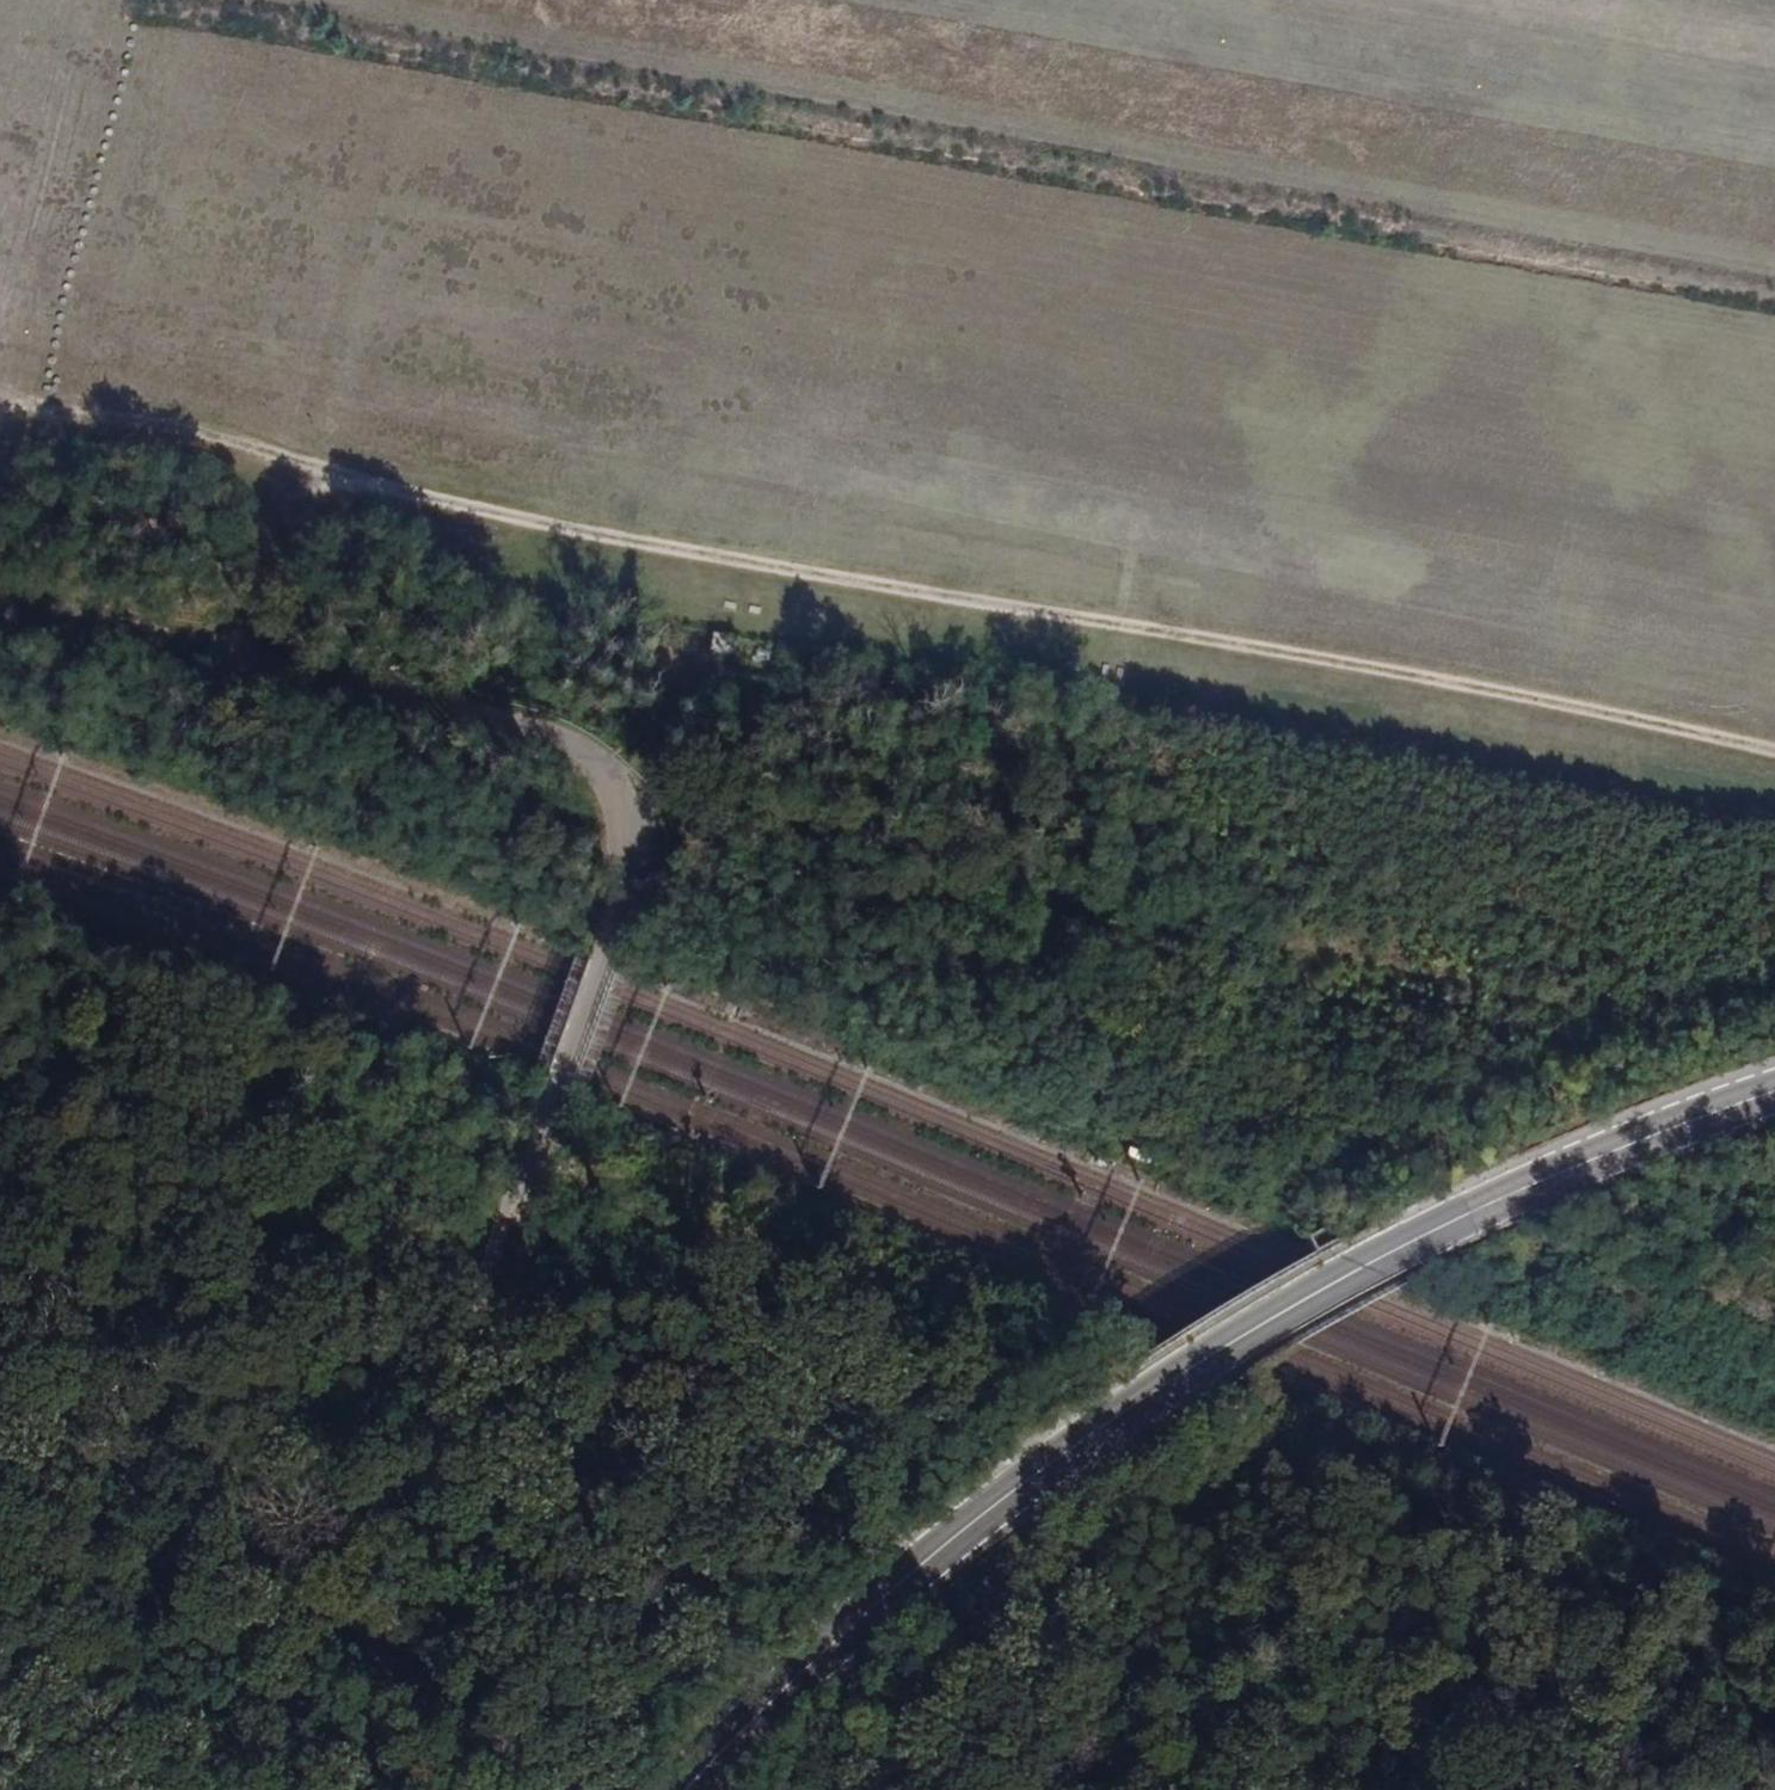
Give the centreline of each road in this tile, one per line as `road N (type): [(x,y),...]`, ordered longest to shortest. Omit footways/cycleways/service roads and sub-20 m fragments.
road 1 (unclassified): [(353,1789),(629,890),(631,810),(582,753),(532,731),(0,608)]
road 2 (tertiary): [(1774,1094),(1668,1128),(1472,1214),(1156,1391),(1032,1477),(731,1739)]

